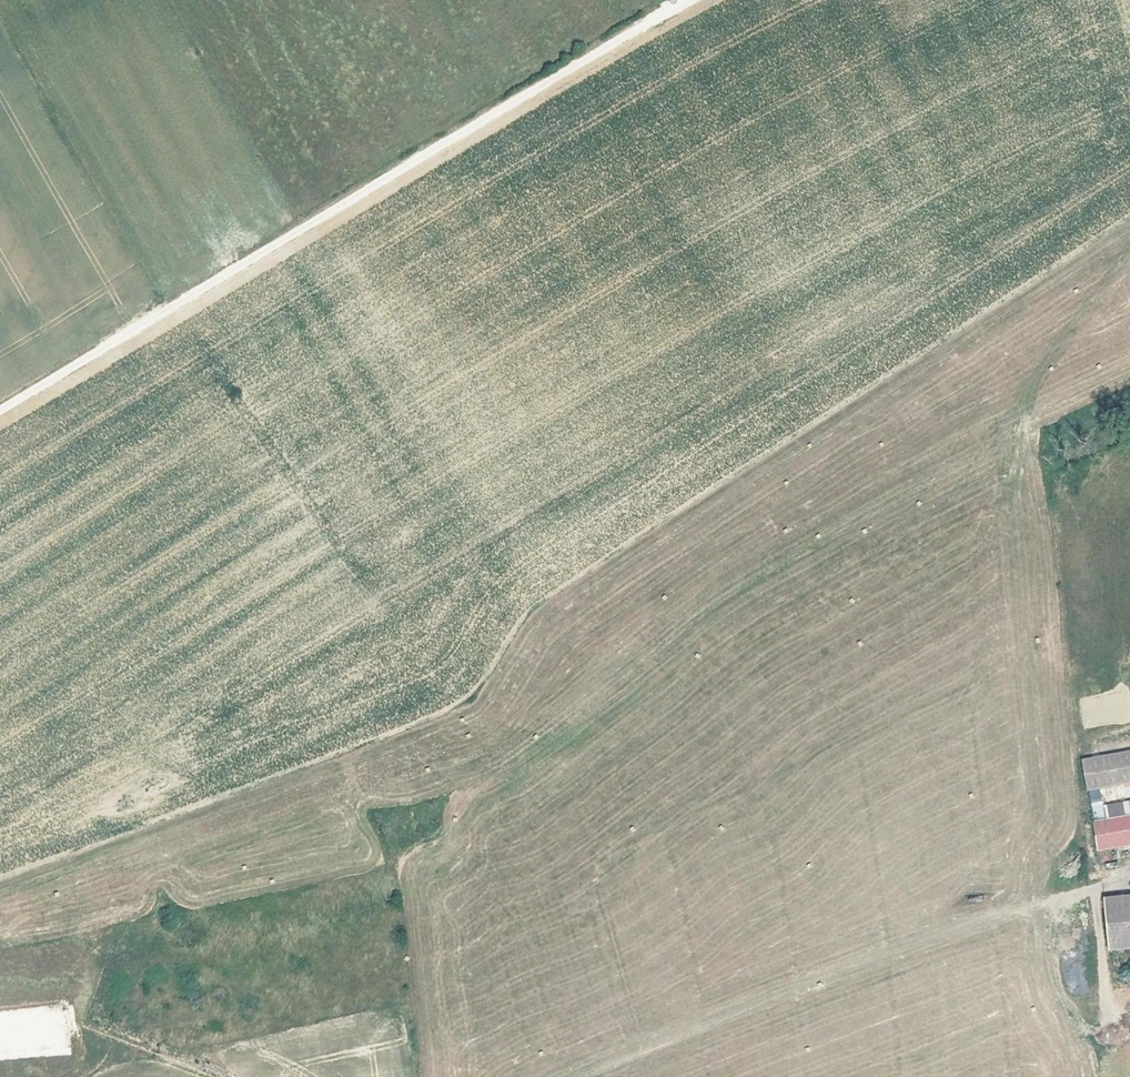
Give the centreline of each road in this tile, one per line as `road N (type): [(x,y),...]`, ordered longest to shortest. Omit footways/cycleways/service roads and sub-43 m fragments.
road 1 (track): [(690,0),(0,410)]

